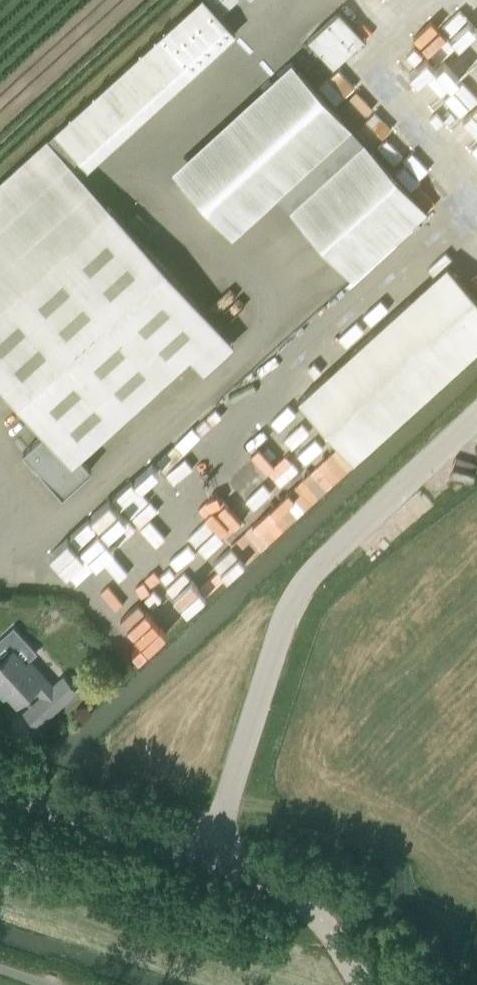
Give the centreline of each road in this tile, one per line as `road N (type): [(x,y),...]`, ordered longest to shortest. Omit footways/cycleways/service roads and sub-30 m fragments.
road 1 (unclassified): [(209,860),(300,589),(476,416)]
road 2 (unclassified): [(209,860),(0,792)]
road 3 (unclassified): [(361,984),(306,904),(209,860)]

